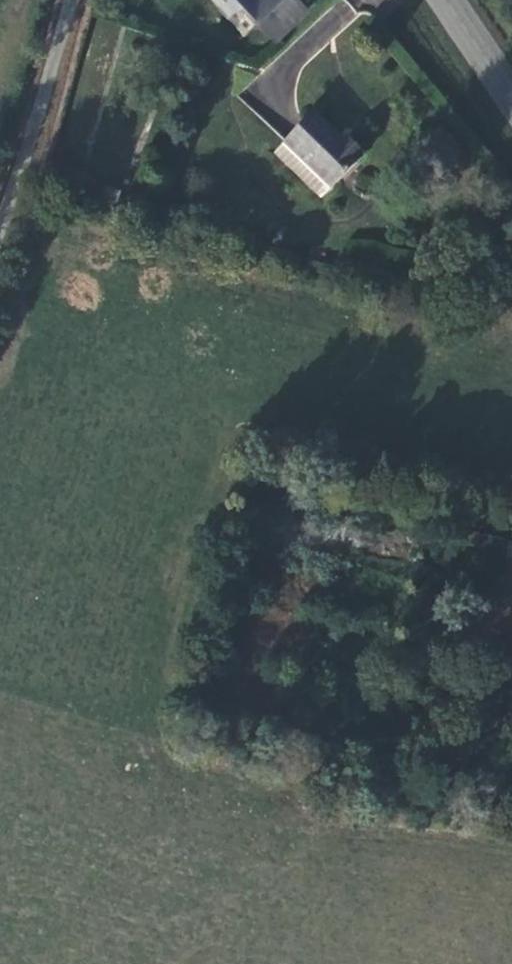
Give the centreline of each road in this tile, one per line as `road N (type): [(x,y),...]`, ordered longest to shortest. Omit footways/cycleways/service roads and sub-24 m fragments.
road 1 (unclassified): [(73,0),(0,221)]

